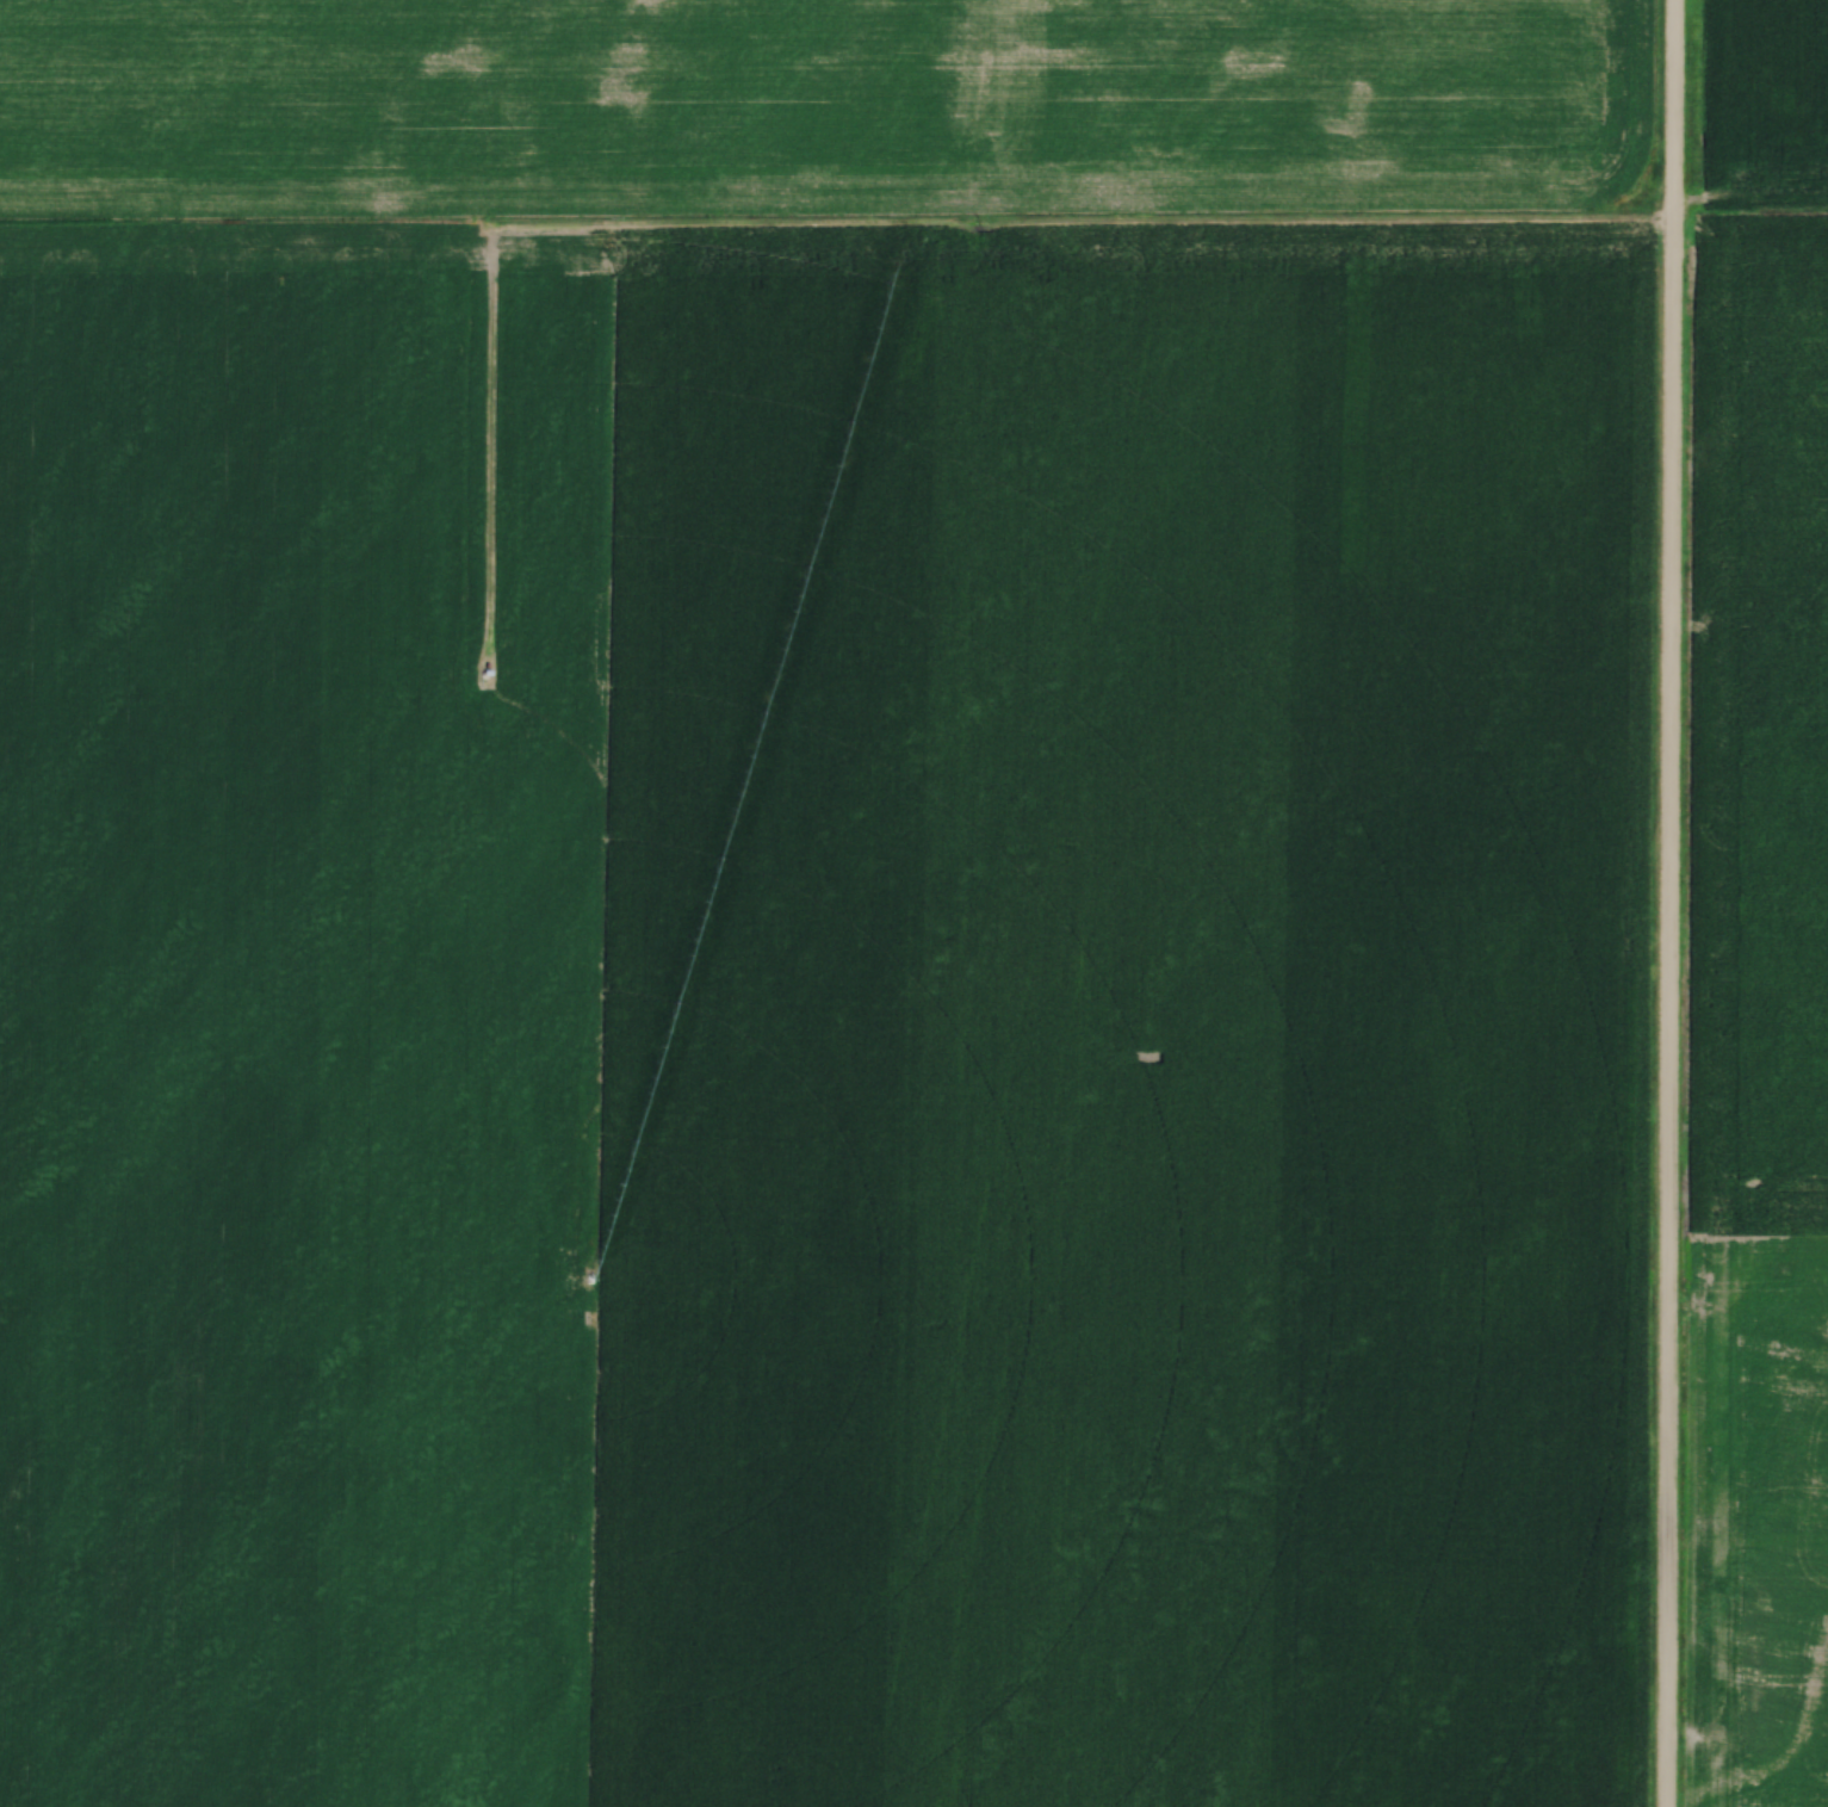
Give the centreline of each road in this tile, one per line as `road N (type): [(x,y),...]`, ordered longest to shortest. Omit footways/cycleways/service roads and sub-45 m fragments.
road 1 (residential): [(1663,1806),(1670,0)]

